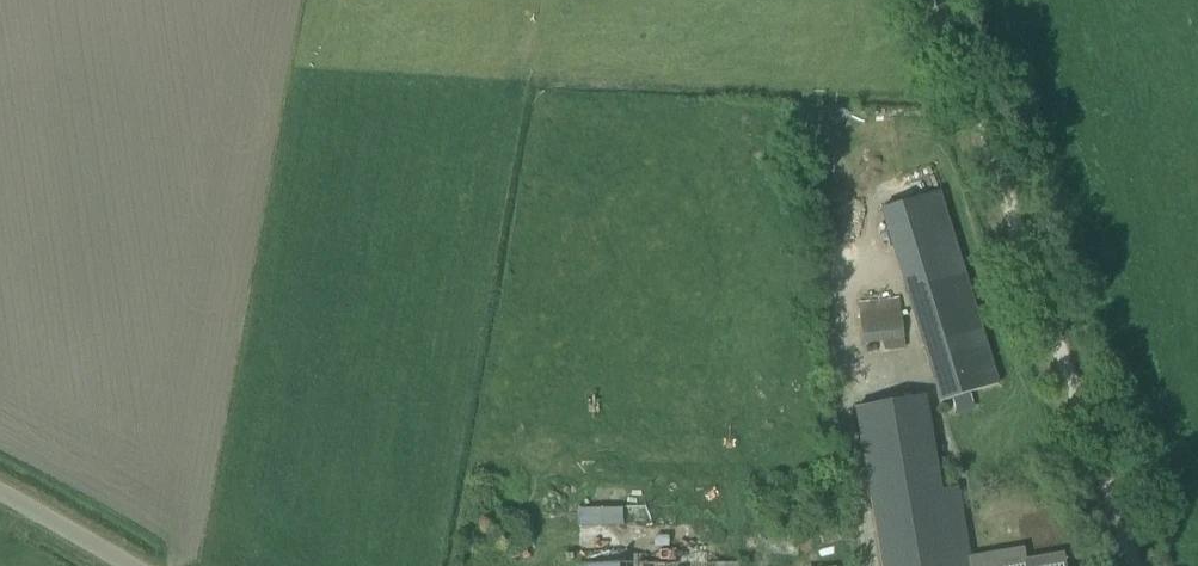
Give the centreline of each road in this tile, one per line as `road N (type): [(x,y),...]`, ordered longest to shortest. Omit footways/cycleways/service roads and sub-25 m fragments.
road 1 (track): [(1146,565),(1072,364),(1045,311),(1000,120),(959,0)]
road 2 (unclassified): [(120,565),(0,500)]

